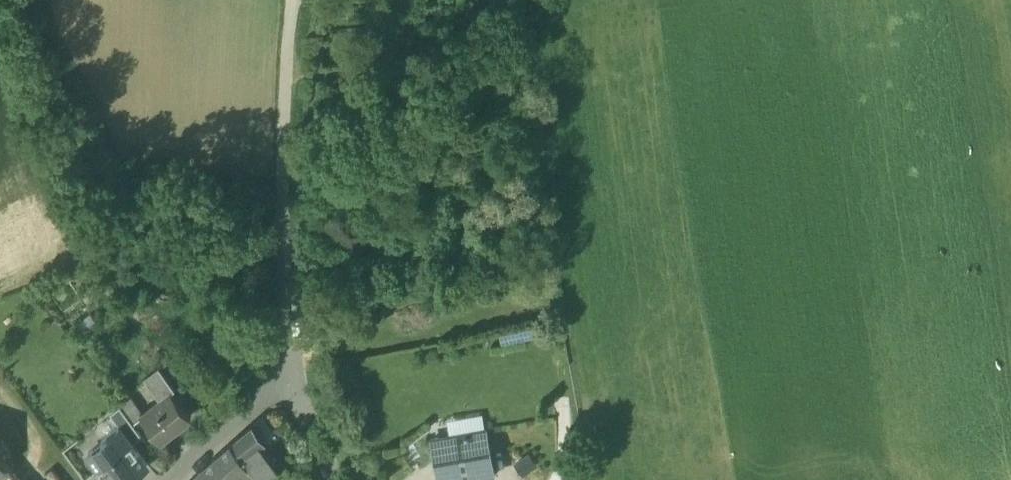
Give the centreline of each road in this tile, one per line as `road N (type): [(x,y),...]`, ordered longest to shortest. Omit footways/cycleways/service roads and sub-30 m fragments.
road 1 (residential): [(171,479),(294,385),(334,479)]

